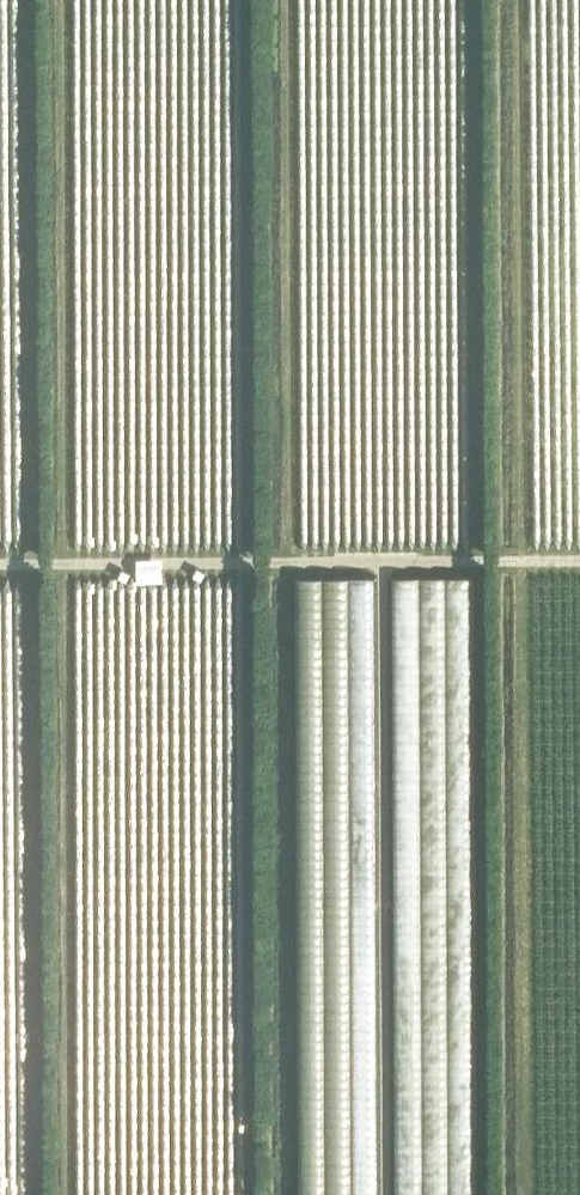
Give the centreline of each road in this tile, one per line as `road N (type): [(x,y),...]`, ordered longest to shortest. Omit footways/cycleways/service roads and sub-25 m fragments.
road 1 (track): [(0,565),(579,561)]

